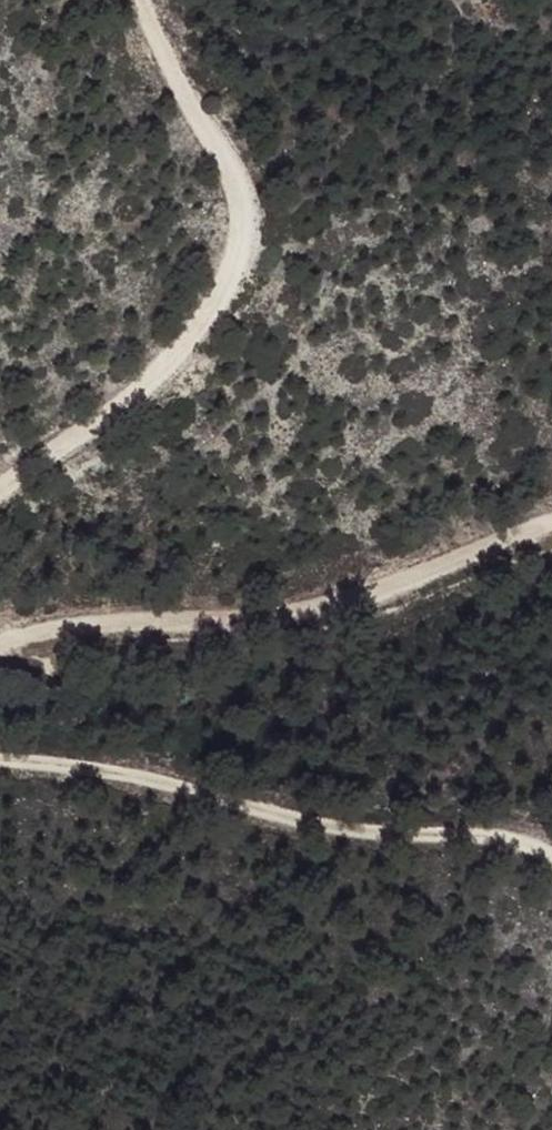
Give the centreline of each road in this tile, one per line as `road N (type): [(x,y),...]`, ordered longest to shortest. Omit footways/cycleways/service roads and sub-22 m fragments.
road 1 (track): [(0,487),(149,376),(217,292),(242,216),(145,0)]
road 2 (track): [(551,509),(310,609),(0,642)]
road 3 (track): [(551,852),(447,824),(247,803),(135,774),(0,766)]

